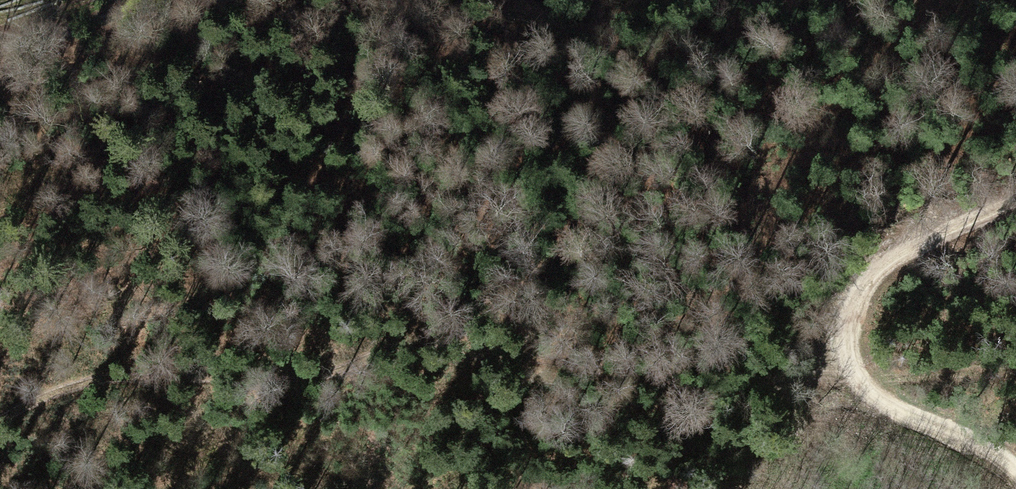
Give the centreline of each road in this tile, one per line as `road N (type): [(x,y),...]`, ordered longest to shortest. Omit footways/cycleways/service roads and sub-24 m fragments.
road 1 (track): [(850,374),(723,393),(564,363),(395,348),(307,378),(77,384),(0,418)]
road 2 (track): [(1015,194),(885,253),(855,279),(844,302),(843,338),(850,374),(866,392),(1015,465)]
road 3 (track): [(0,37),(153,0)]

